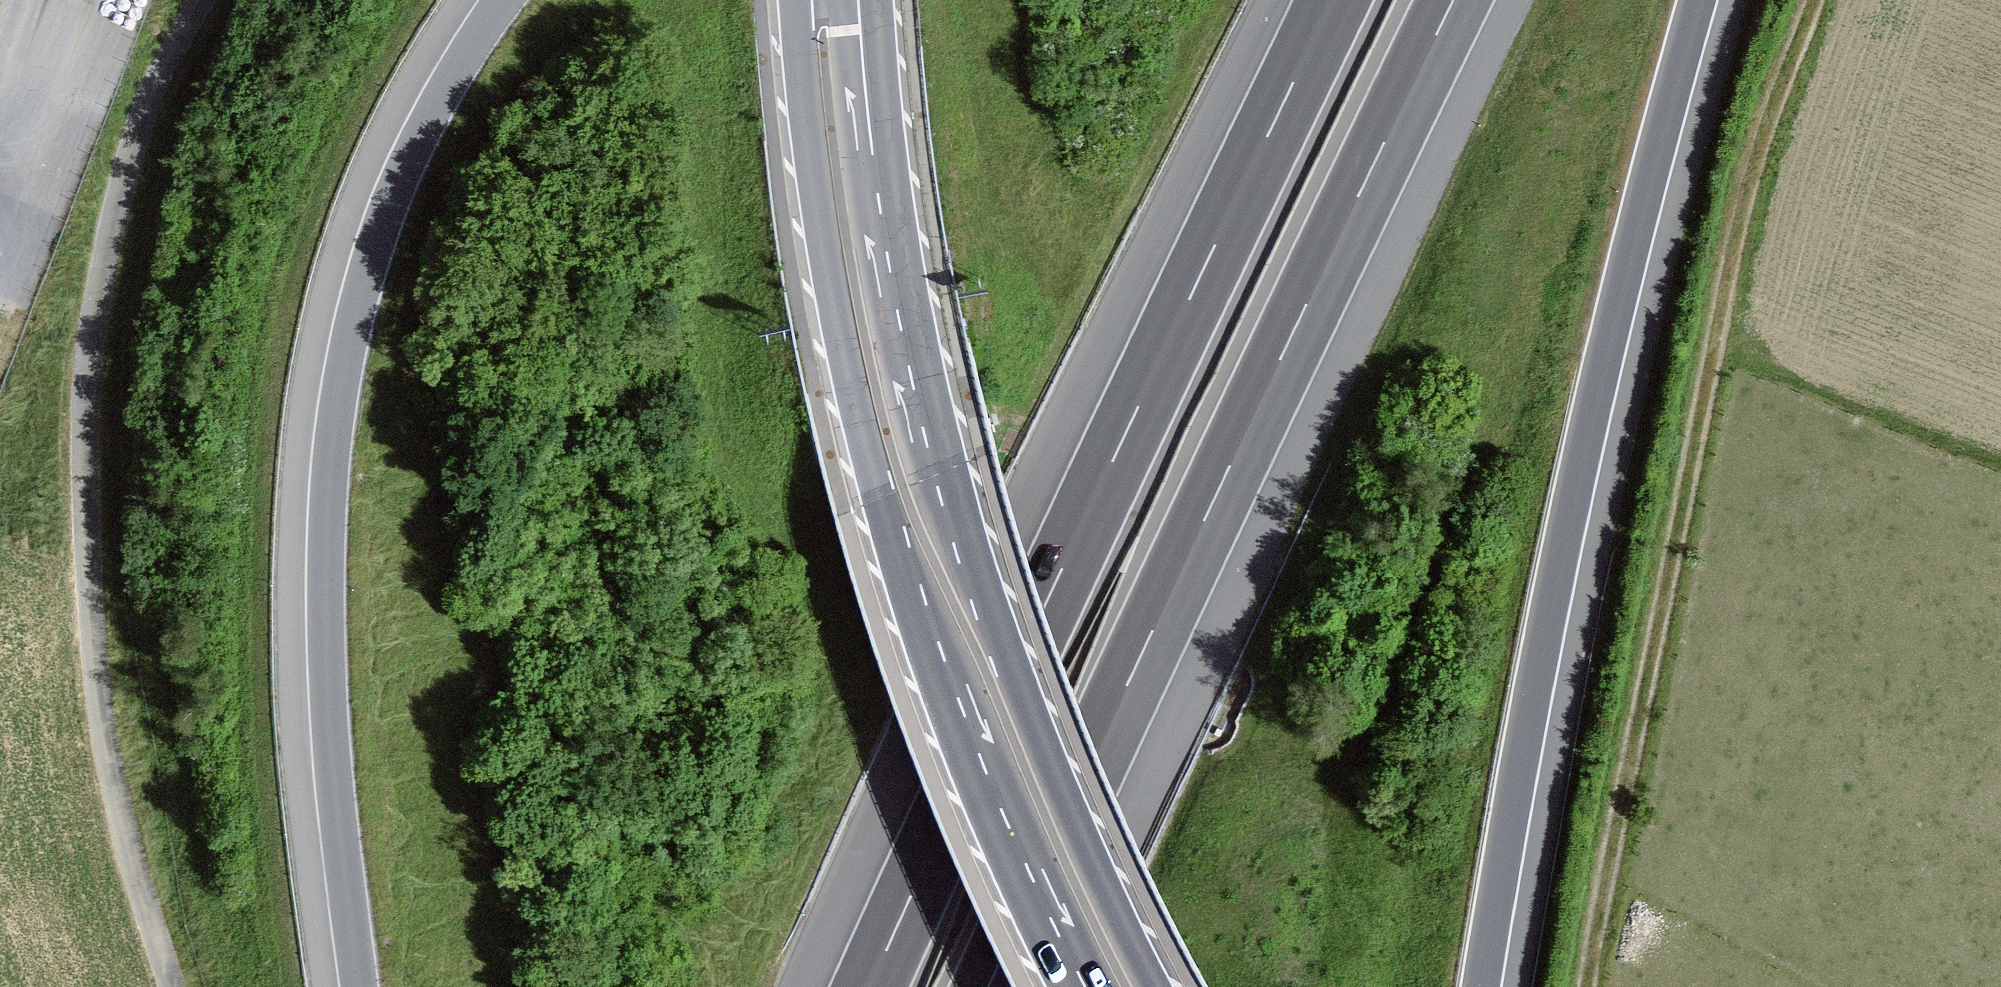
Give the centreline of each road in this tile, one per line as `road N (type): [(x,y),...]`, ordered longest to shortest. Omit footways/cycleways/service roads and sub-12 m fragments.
road 1 (motorway): [(988,986),(1454,0)]
road 2 (motorway): [(1333,0),(870,986)]
road 3 (secondary): [(792,0),(824,266),(875,499),(943,718),(1061,986)]
road 4 (motorway): [(504,0),(428,123),(390,202),(344,376),(332,463),(329,676),(361,986)]
road 5 (track): [(175,986),(127,837),(101,705),(88,569),(88,377),(133,150),(155,88),(204,0)]
road 6 (track): [(1578,986),(1736,206),(1812,0)]
road 7 (motorway): [(1482,986),(1579,471),(1699,0)]
road 8 (secondary): [(1160,986),(1066,796),(988,583),(928,359),(884,24)]

